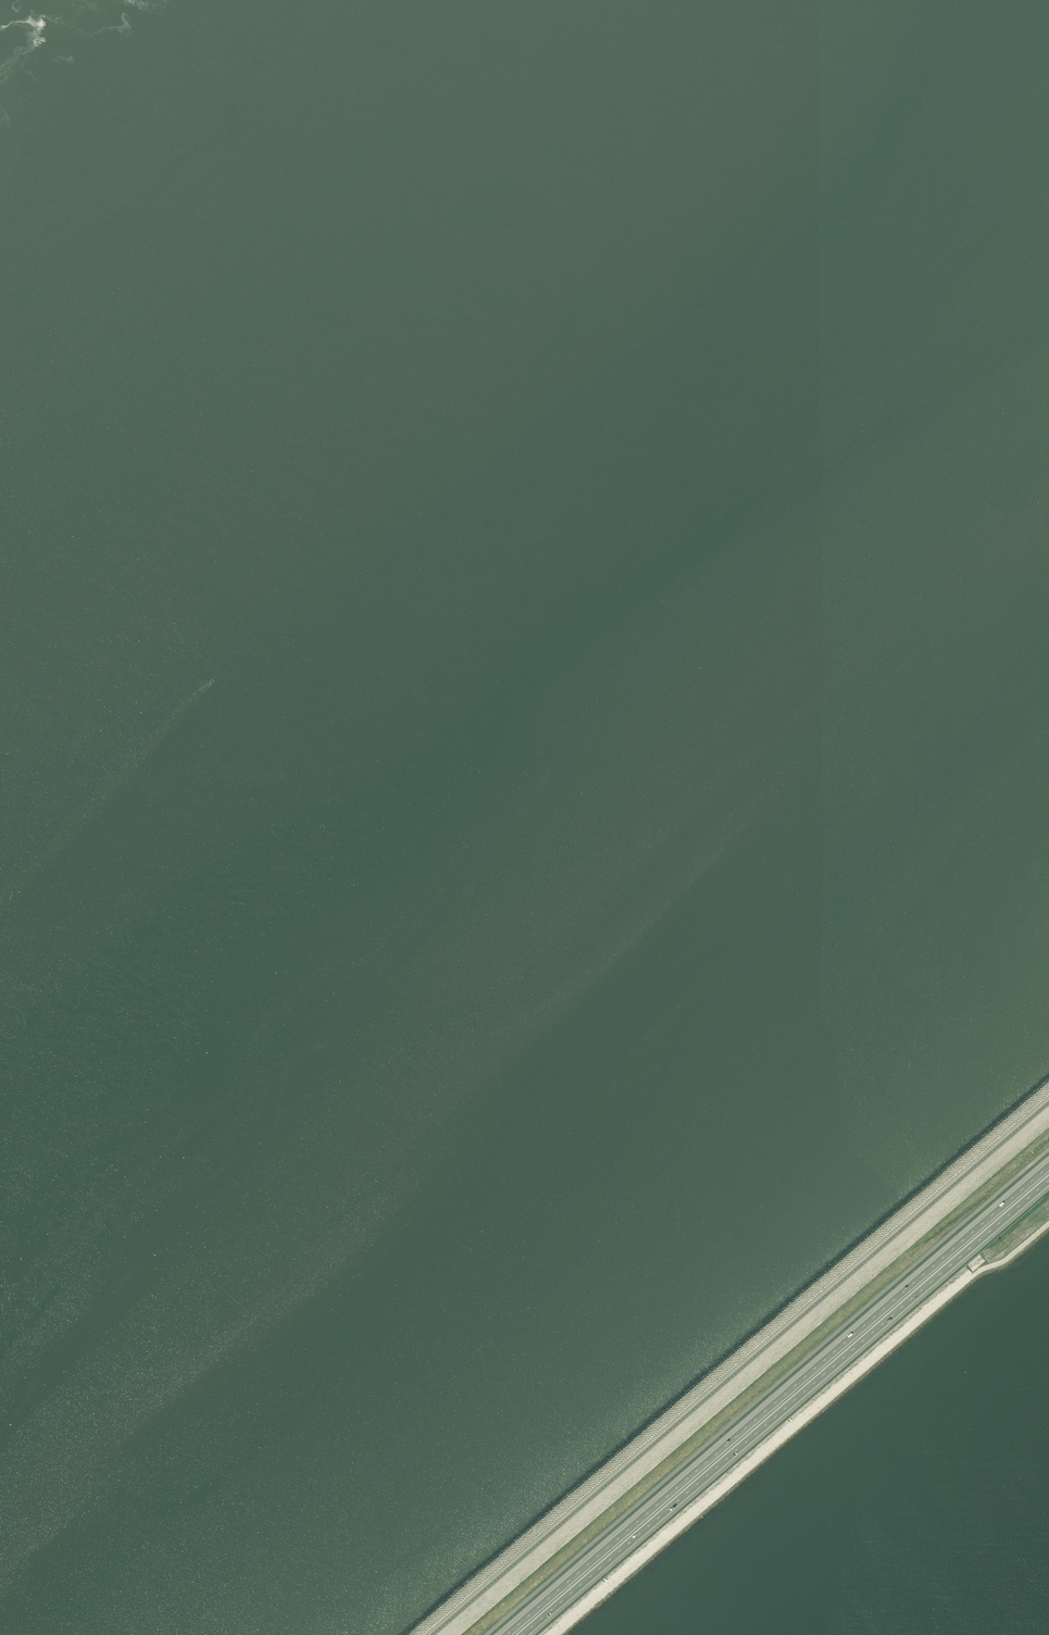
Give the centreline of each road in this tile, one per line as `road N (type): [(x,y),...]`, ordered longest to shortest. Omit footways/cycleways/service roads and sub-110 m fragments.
road 1 (motorway): [(1048,1166),(506,1634)]
road 2 (motorway): [(522,1634),(1048,1180)]

